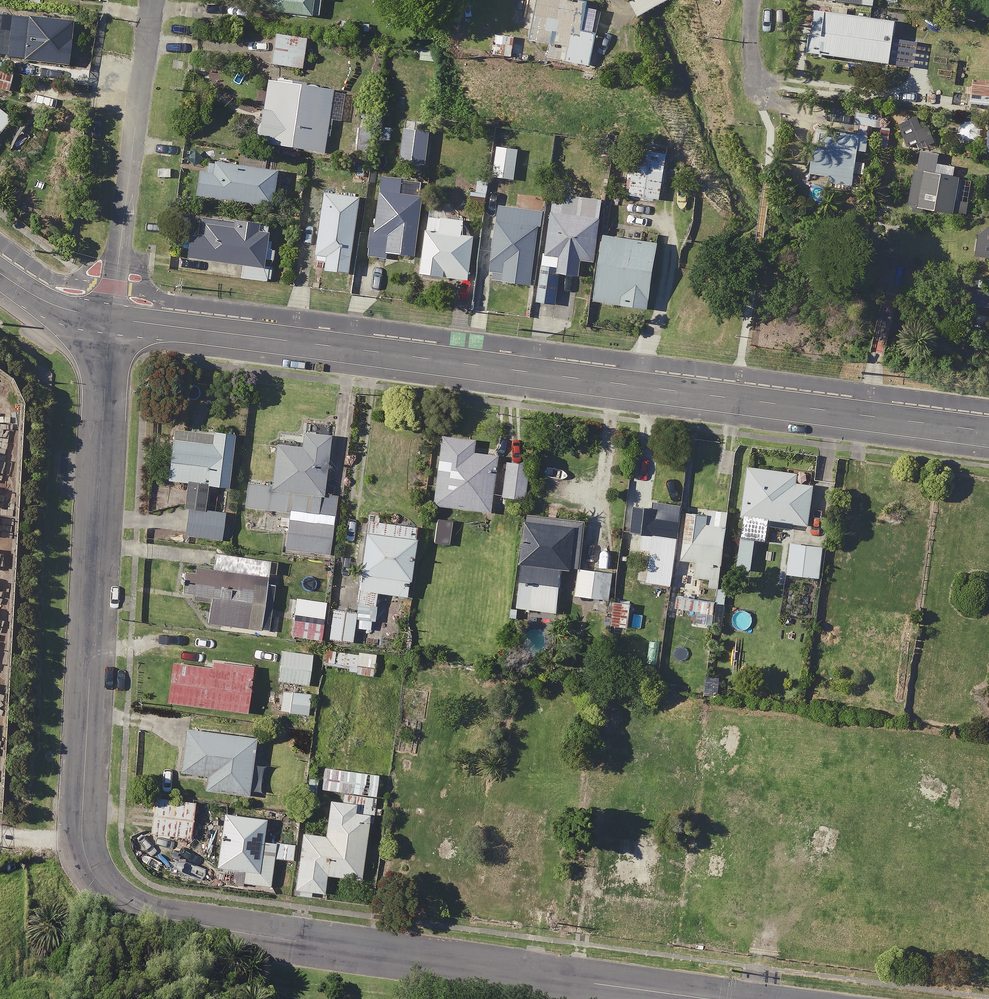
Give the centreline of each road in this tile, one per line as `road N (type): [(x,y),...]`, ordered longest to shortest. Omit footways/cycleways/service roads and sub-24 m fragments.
road 1 (residential): [(110,317),(82,823),(86,860),(105,887),(169,919),(709,998)]
road 2 (residential): [(988,432),(110,317)]
road 3 (residential): [(110,317),(152,0)]
road 4 (residential): [(110,317),(55,305),(0,272)]

